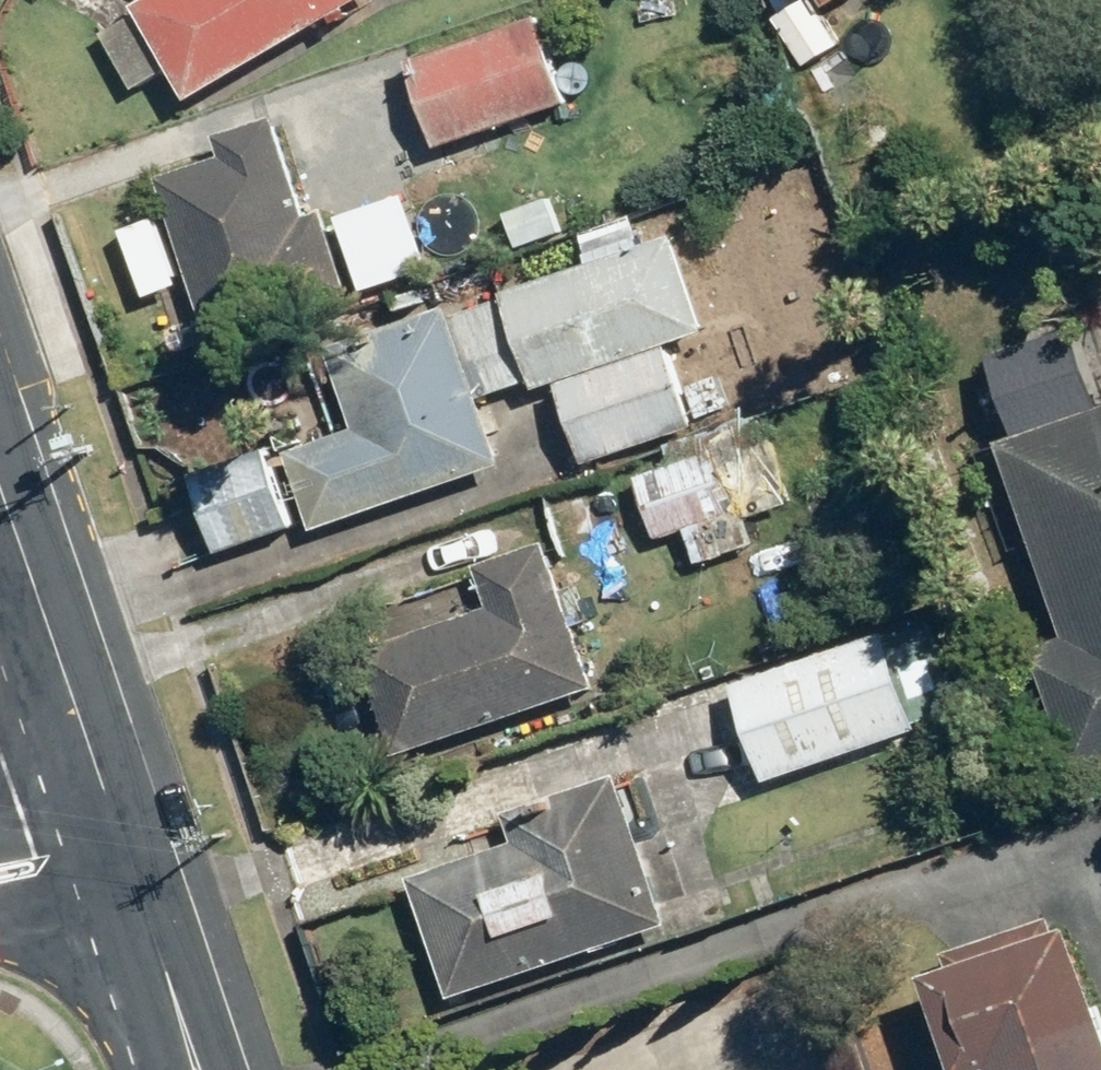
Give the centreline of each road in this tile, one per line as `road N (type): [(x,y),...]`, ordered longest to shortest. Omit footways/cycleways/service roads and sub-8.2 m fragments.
road 1 (tertiary): [(0,480),(125,847)]
road 2 (tertiary): [(125,847),(202,1069)]
road 3 (residential): [(125,847),(0,872)]

